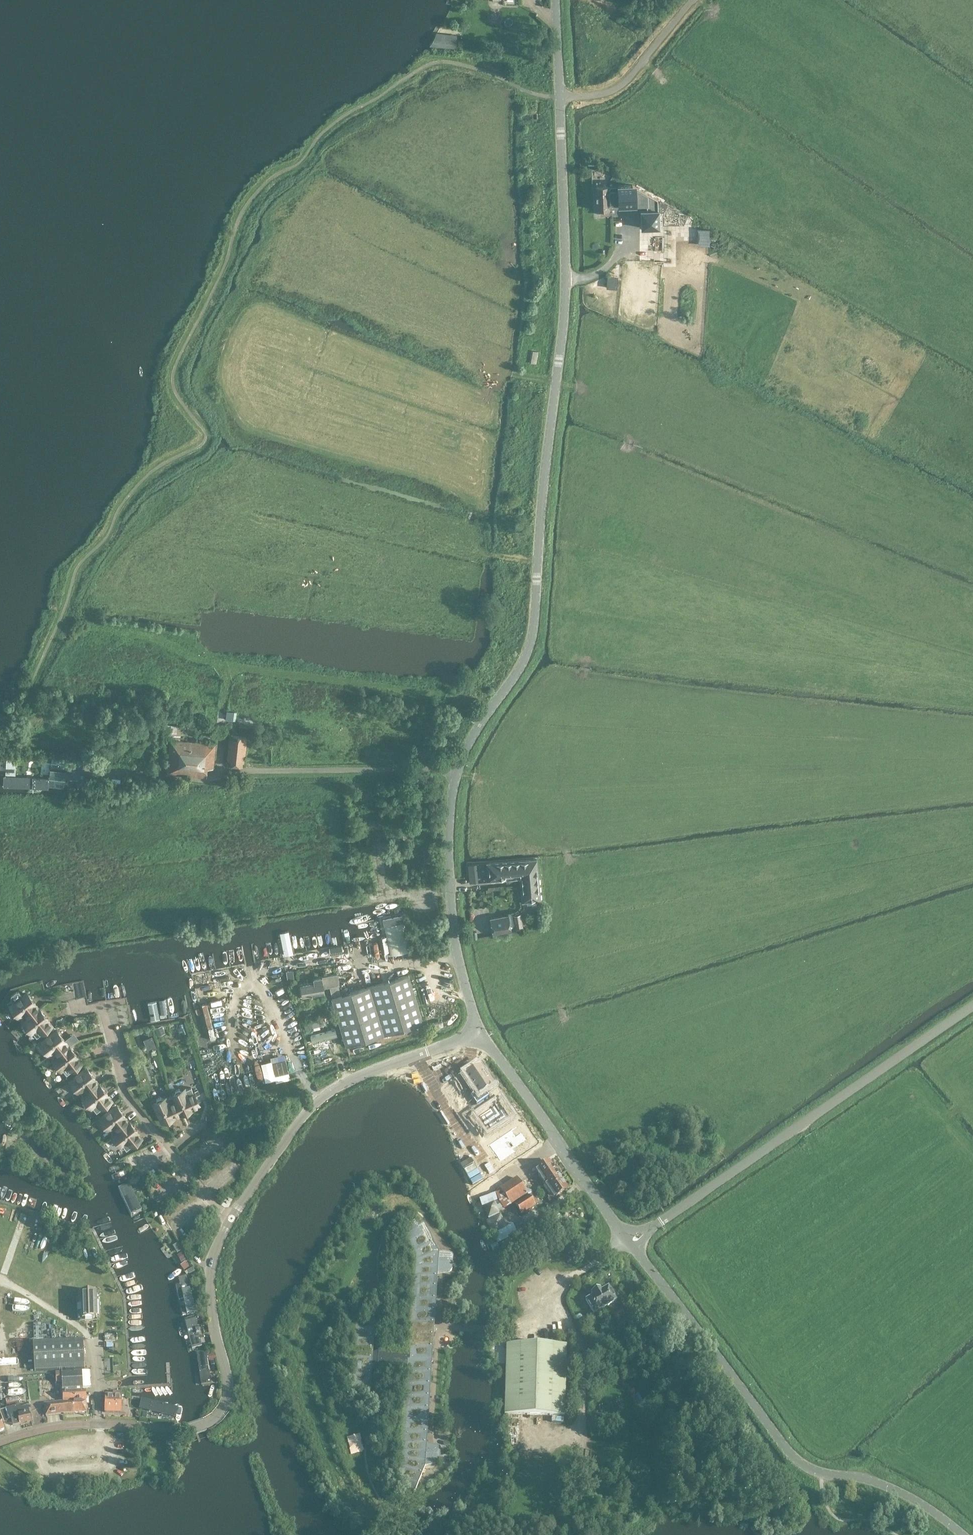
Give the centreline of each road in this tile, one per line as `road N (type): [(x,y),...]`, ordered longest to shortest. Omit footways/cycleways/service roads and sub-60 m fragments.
road 1 (tertiary): [(456,771),(533,634),(566,282),(556,0)]
road 2 (tertiary): [(964,1534),(912,1497),(861,1477),(821,1473),(789,1452),(629,1241)]
road 3 (tertiary): [(0,1442),(66,1425),(184,1430),(216,1417),(228,1384),(210,1270),(231,1218)]
road 4 (unclassified): [(629,1241),(972,1006)]
road 5 (unclassified): [(456,771),(227,770),(210,779),(86,768)]
road 6 (tertiary): [(231,1218),(297,1124),(331,1092),(479,1034)]
road 7 (residential): [(231,1218),(124,1094),(101,1007),(75,1013),(73,1003)]
road 8 (track): [(495,703),(213,663)]
road 9 (tertiary): [(479,1034),(457,956),(451,888),(456,771)]
road 10 (tertiary): [(629,1241),(479,1034)]
road 11 (track): [(251,967),(317,1103)]

